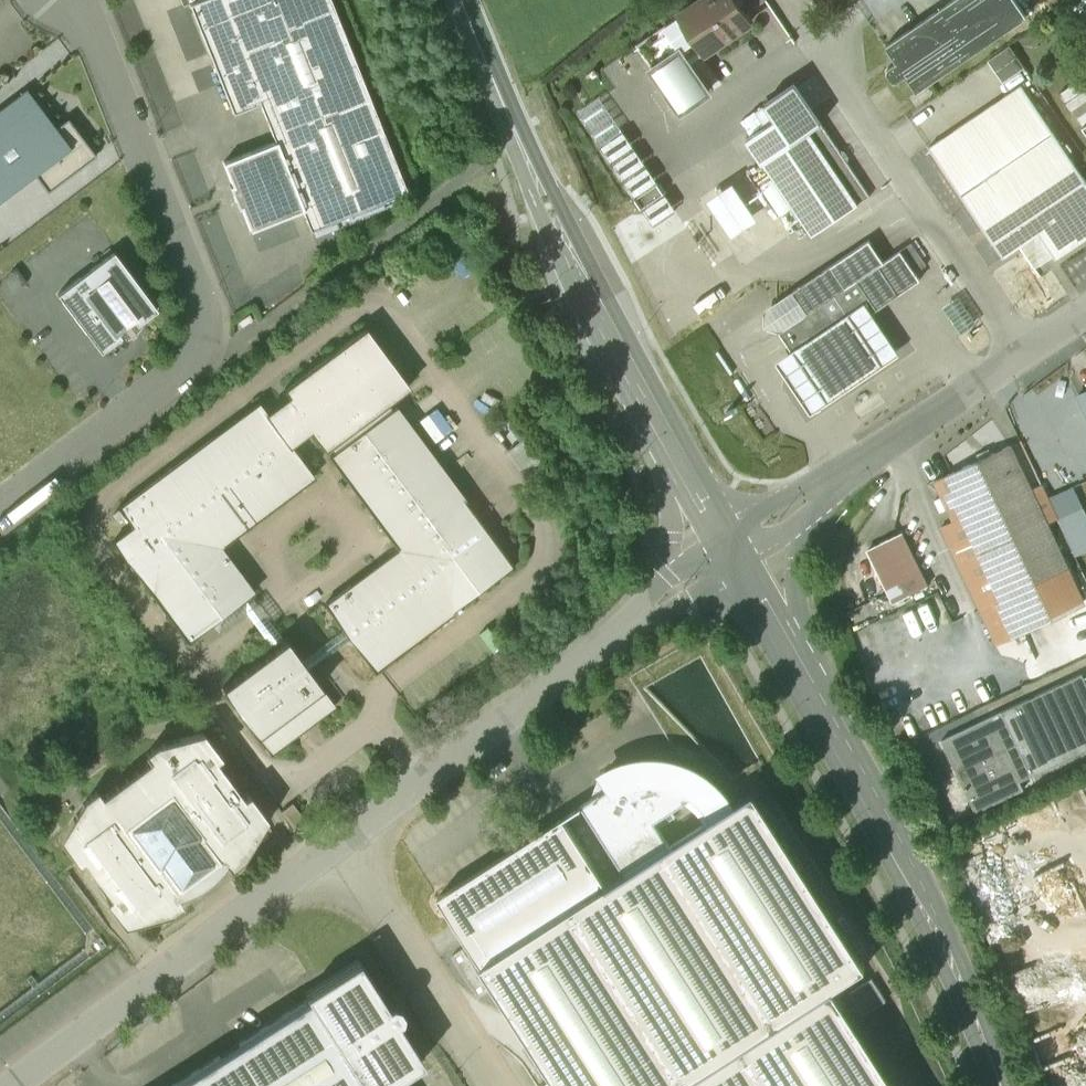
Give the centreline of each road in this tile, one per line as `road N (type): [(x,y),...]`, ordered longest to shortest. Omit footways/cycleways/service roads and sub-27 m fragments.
road 1 (unclassified): [(0,513),(203,352),(196,288),(80,0)]
road 2 (tertiary): [(732,554),(549,206),(460,0)]
road 3 (tertiary): [(998,1085),(940,944),(732,554)]
road 4 (unclassified): [(732,554),(341,845)]
road 5 (unclassified): [(341,845),(7,1085)]
road 6 (unclassified): [(1020,355),(809,30)]
road 7 (track): [(520,145),(236,348),(203,352)]
road 8 (unclassified): [(1020,355),(732,554)]
road 9 (unclassified): [(341,845),(493,1085)]

